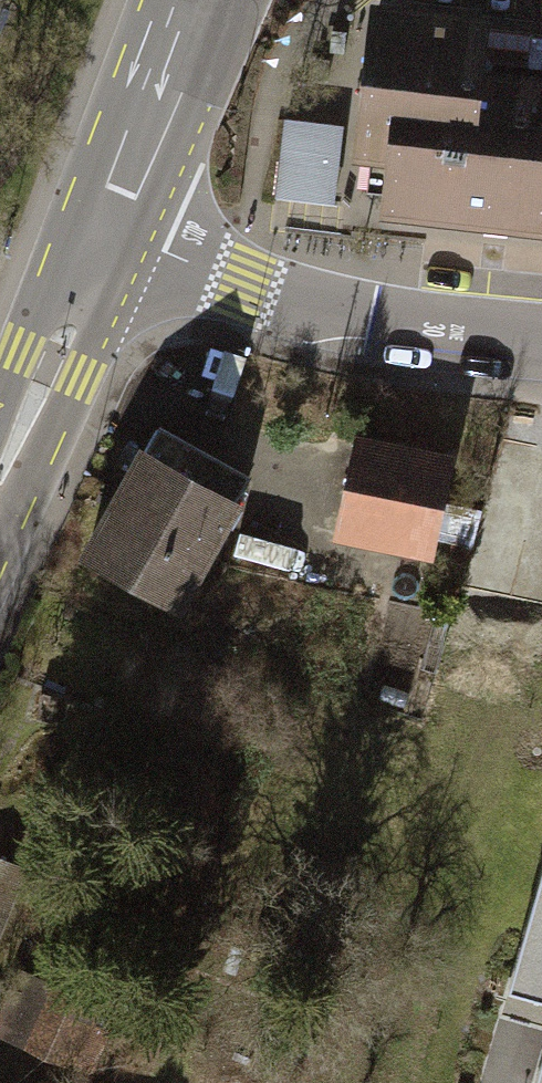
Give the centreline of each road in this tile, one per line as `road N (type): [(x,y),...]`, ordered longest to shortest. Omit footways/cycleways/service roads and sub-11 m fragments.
road 1 (residential): [(114,228),(244,285),(345,317),(541,344)]
road 2 (secondary): [(0,488),(114,228)]
road 3 (secondary): [(114,228),(220,36),(229,0)]
road 4 (secondary): [(167,0),(114,228)]

